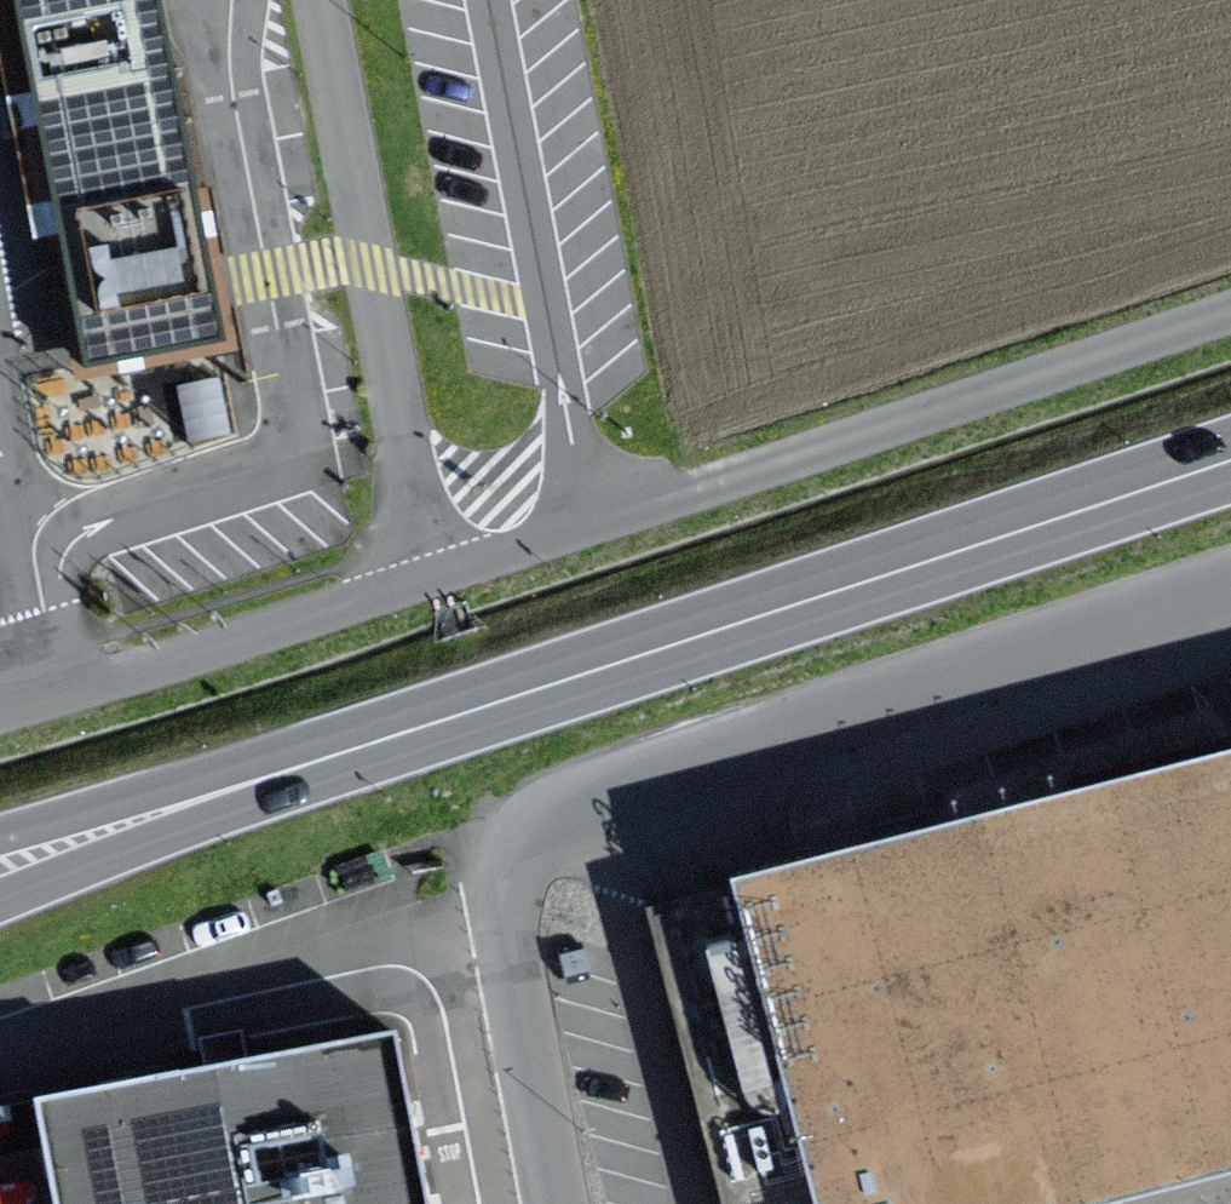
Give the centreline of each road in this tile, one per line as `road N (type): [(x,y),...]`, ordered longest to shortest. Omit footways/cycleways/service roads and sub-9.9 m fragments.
road 1 (unclassified): [(555,1203),(508,935),(516,864),(533,835),(737,750),(1230,584)]
road 2 (secondary): [(1230,454),(170,809)]
road 3 (unclassified): [(433,576),(1230,311)]
road 4 (unclassified): [(317,0),(433,576)]
road 5 (unclassified): [(56,700),(433,576)]
road 6 (secondary): [(0,898),(87,865),(170,809)]
road 7 (secondary): [(170,809),(67,816),(0,834)]

